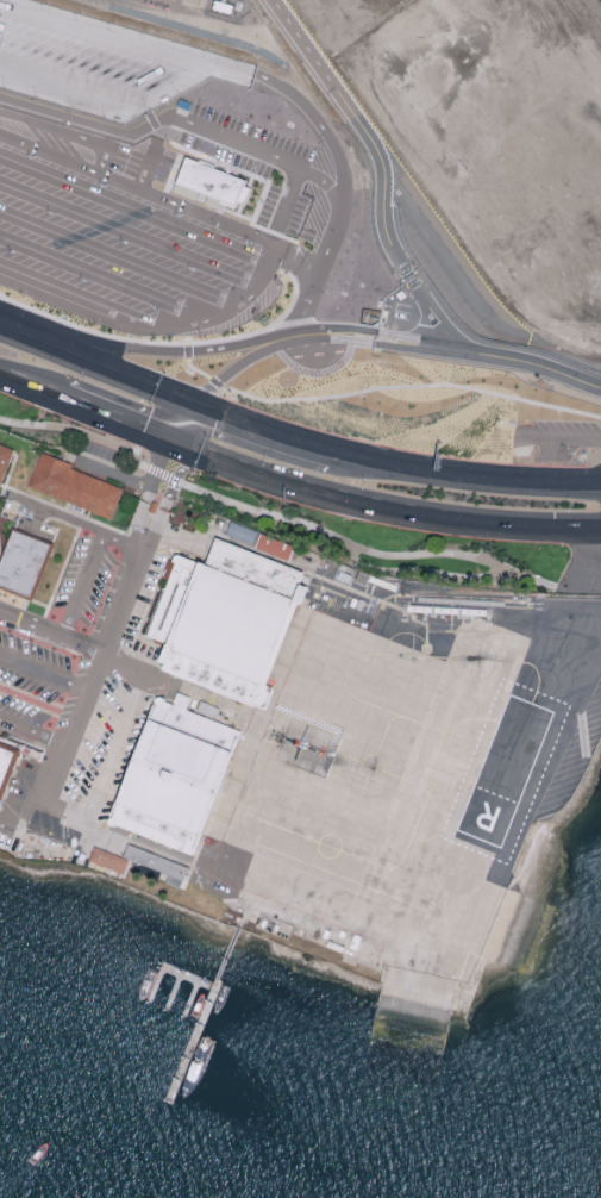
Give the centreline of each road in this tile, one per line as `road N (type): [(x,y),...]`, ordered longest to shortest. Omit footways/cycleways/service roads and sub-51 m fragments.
road 1 (primary): [(167,436),(296,481),(412,507),(600,522)]
road 2 (primary): [(600,486),(519,483),(364,461),(194,405)]
road 3 (primary): [(194,405),(0,324)]
road 4 (primary): [(0,368),(167,436)]

